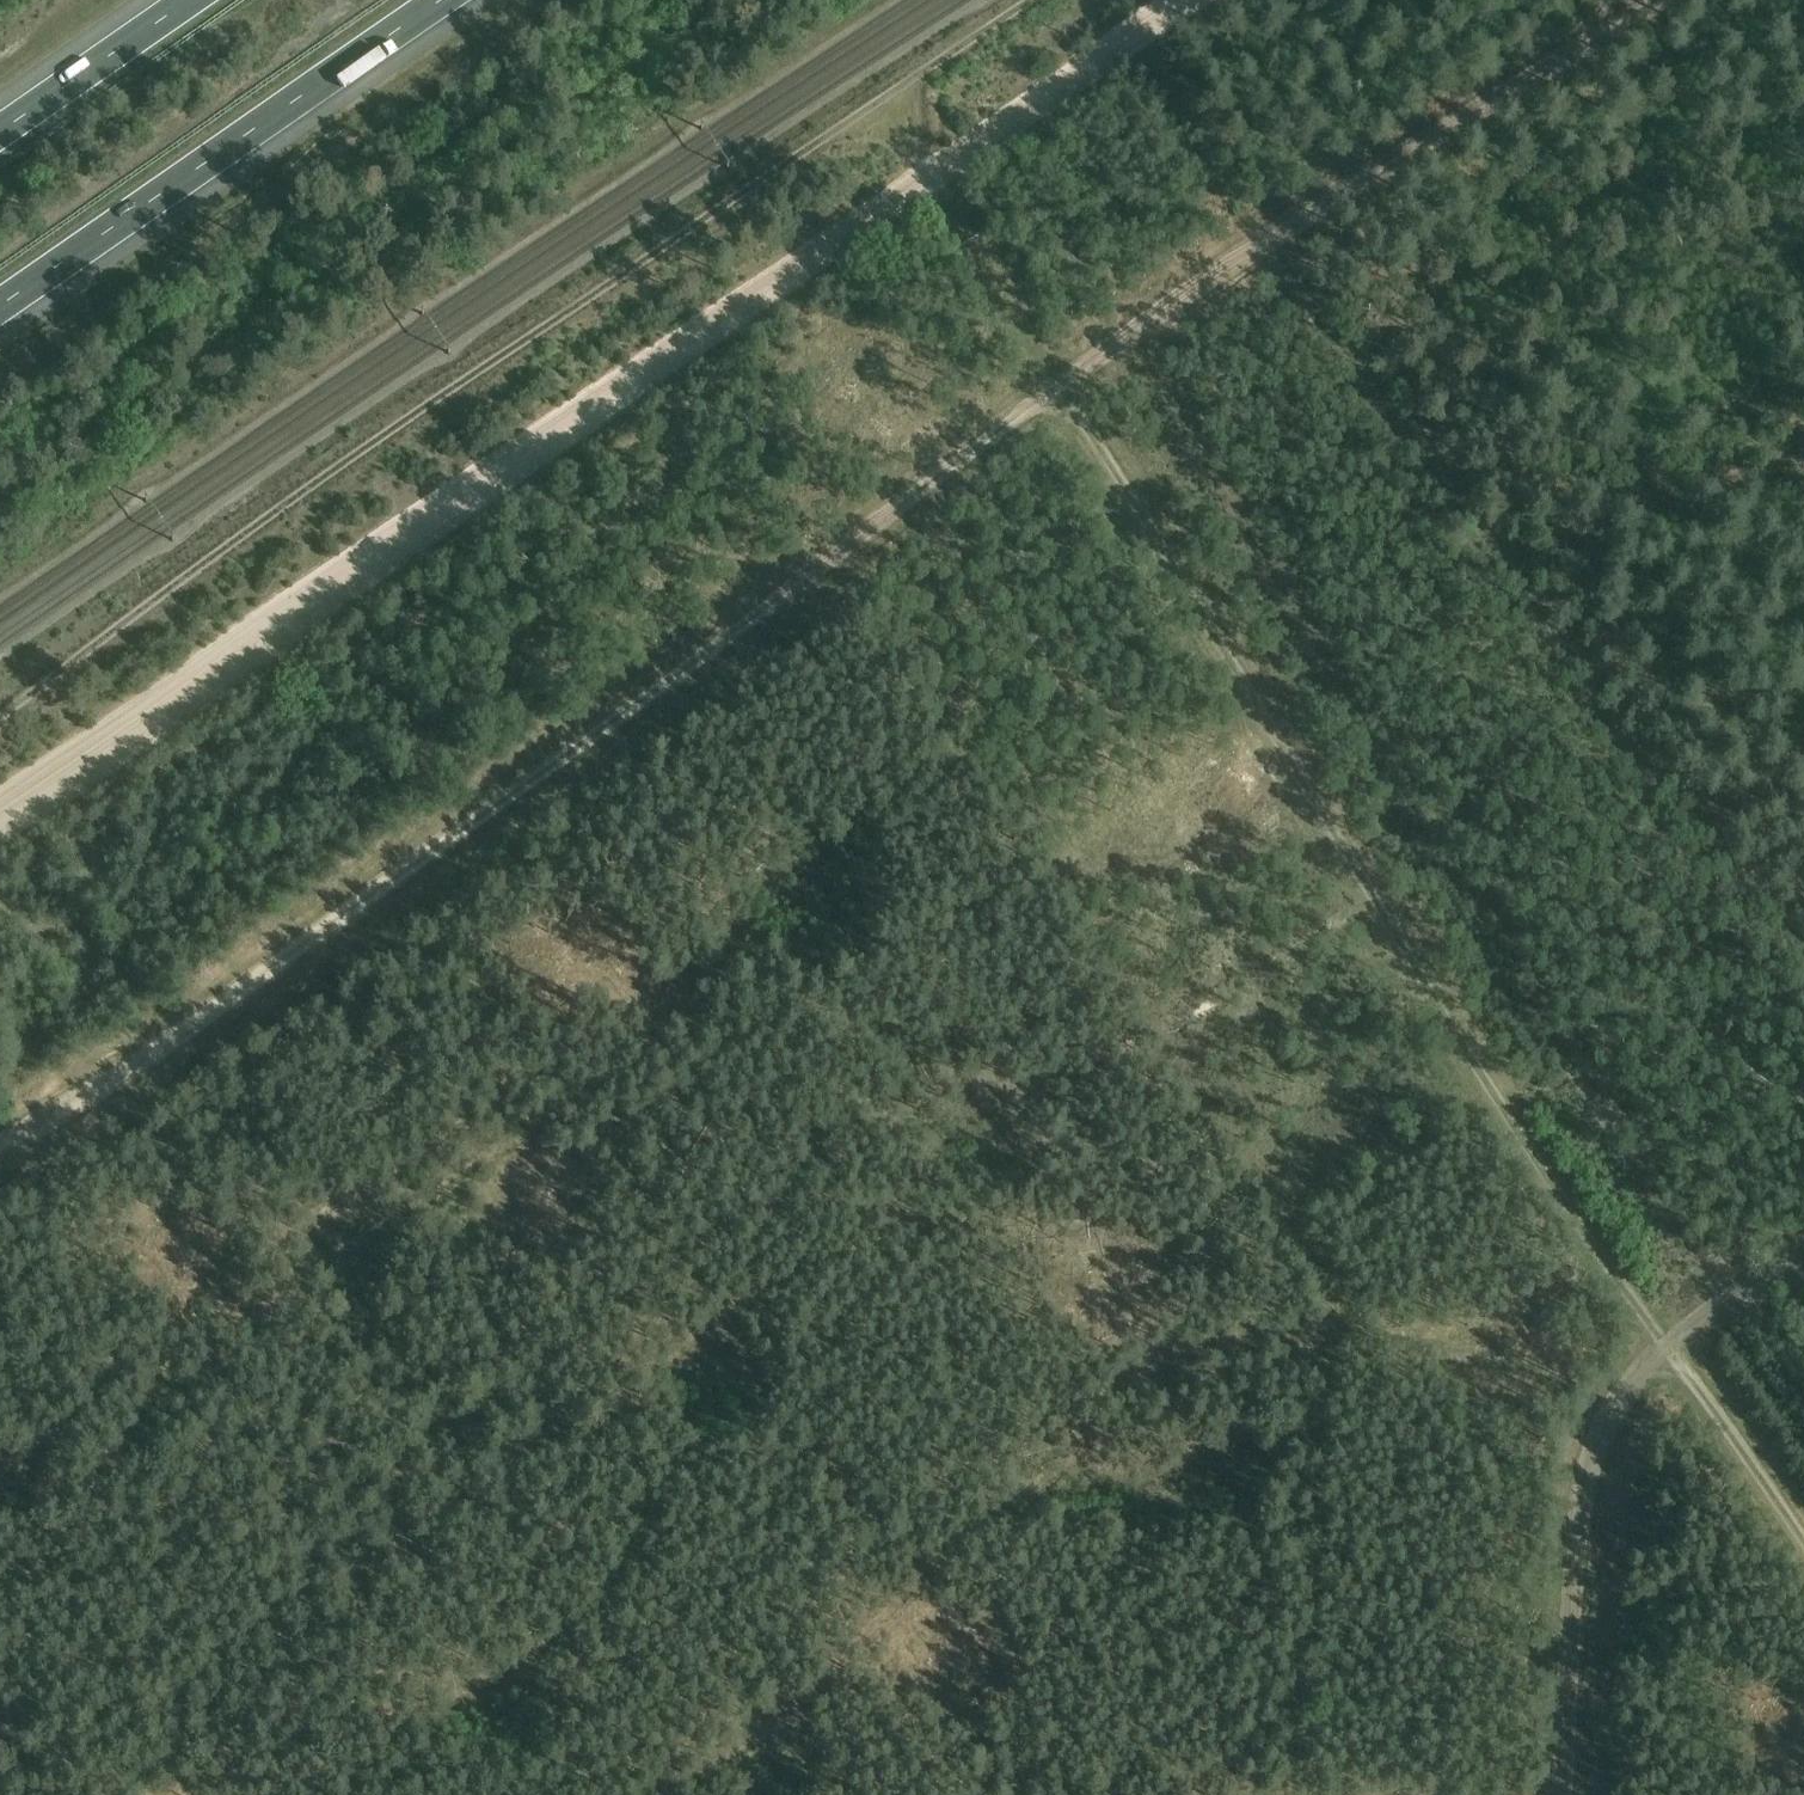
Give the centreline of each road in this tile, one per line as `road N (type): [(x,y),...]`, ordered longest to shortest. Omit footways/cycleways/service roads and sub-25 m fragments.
road 1 (track): [(0,712),(415,413),(1031,0)]
road 2 (motorway): [(0,309),(446,0)]
road 3 (motorway): [(189,0),(0,130)]

